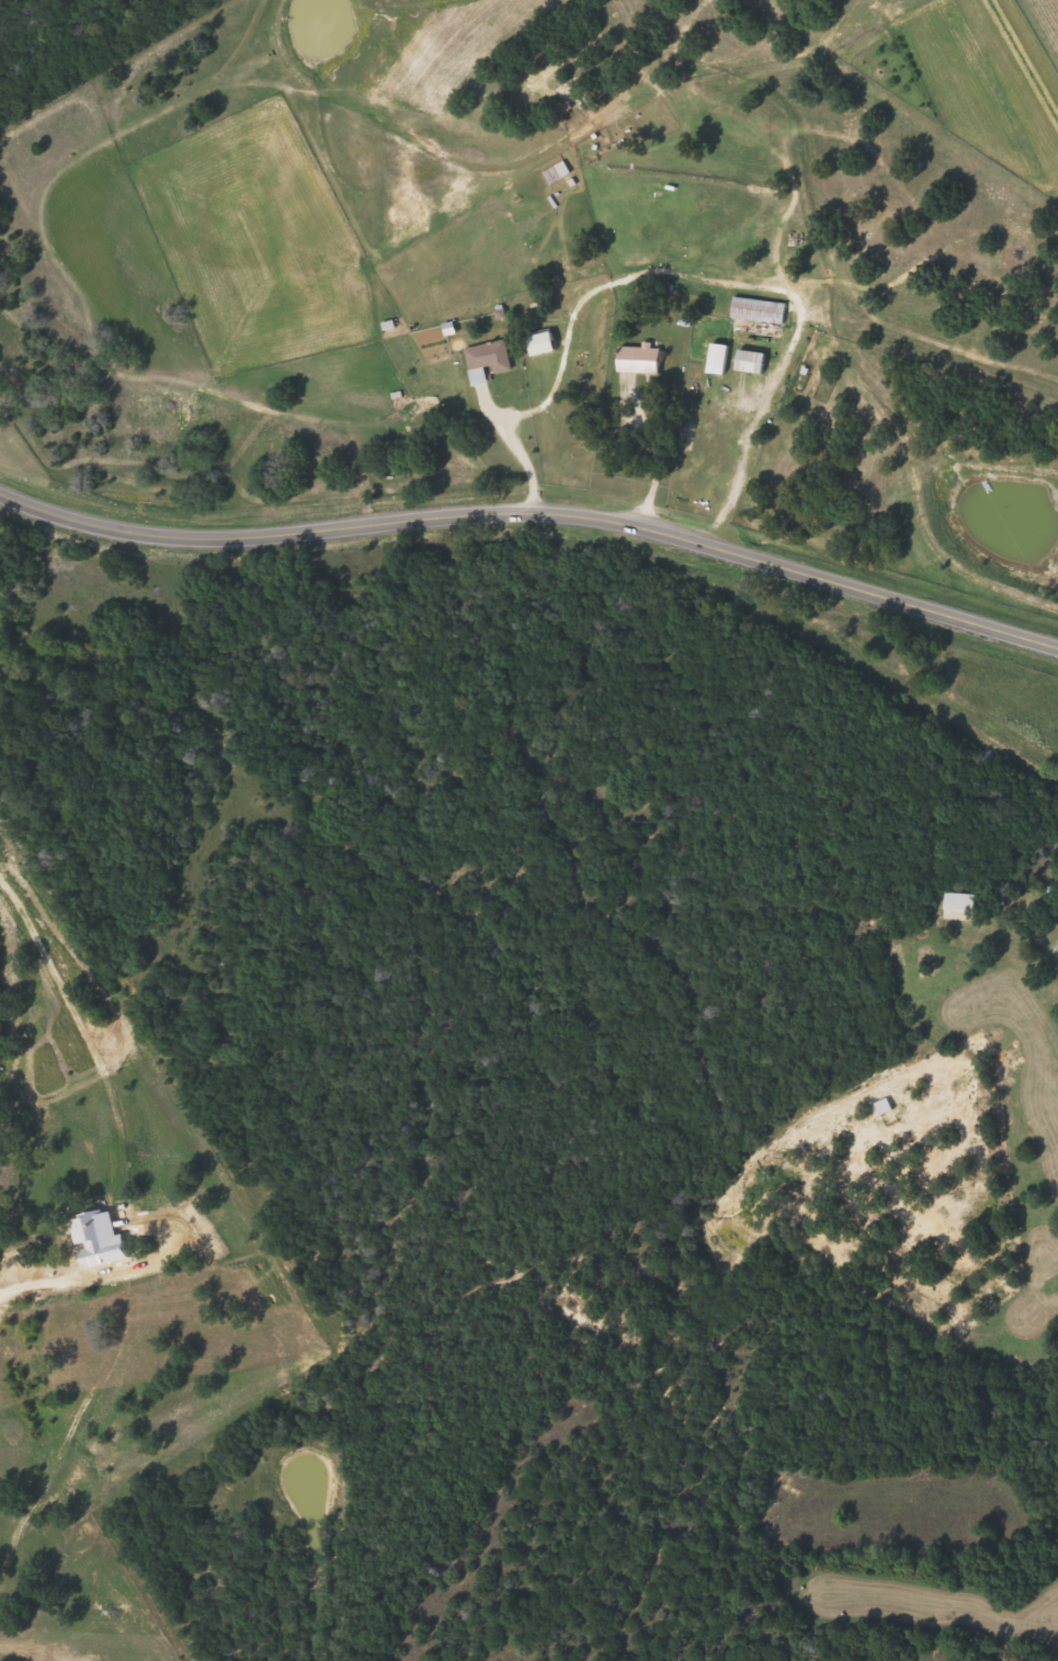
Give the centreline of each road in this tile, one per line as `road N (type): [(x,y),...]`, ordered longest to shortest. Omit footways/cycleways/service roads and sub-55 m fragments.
road 1 (secondary): [(1057,654),(588,521),(442,521),(211,543),(91,528),(0,499)]

